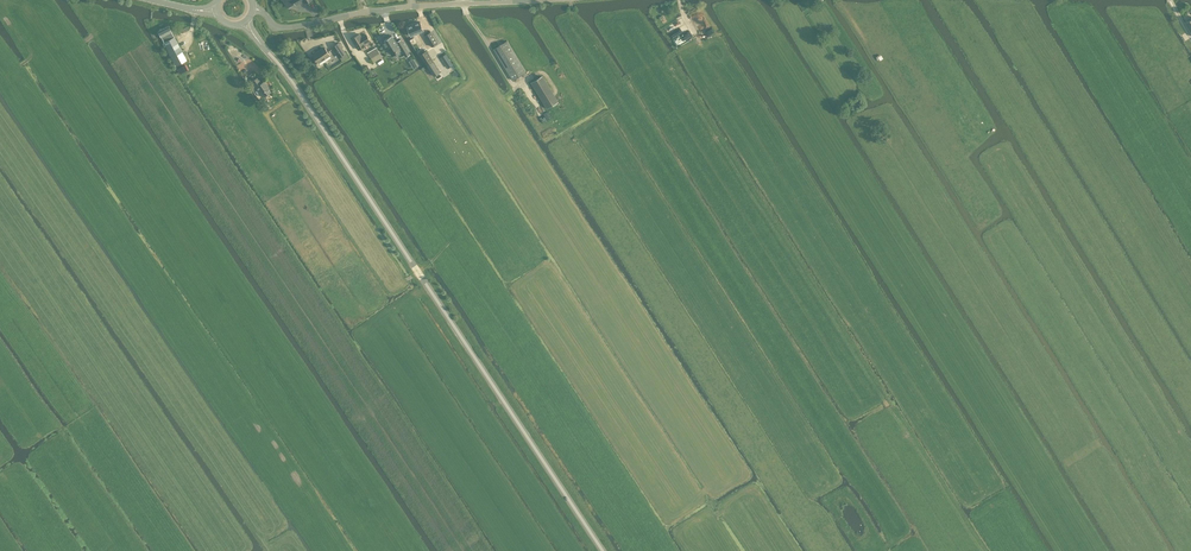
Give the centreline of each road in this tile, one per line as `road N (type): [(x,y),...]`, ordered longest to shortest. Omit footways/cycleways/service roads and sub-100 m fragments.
road 1 (unclassified): [(604,550),(245,22)]
road 2 (unclassified): [(253,9),(283,27),(399,8),(538,0)]

